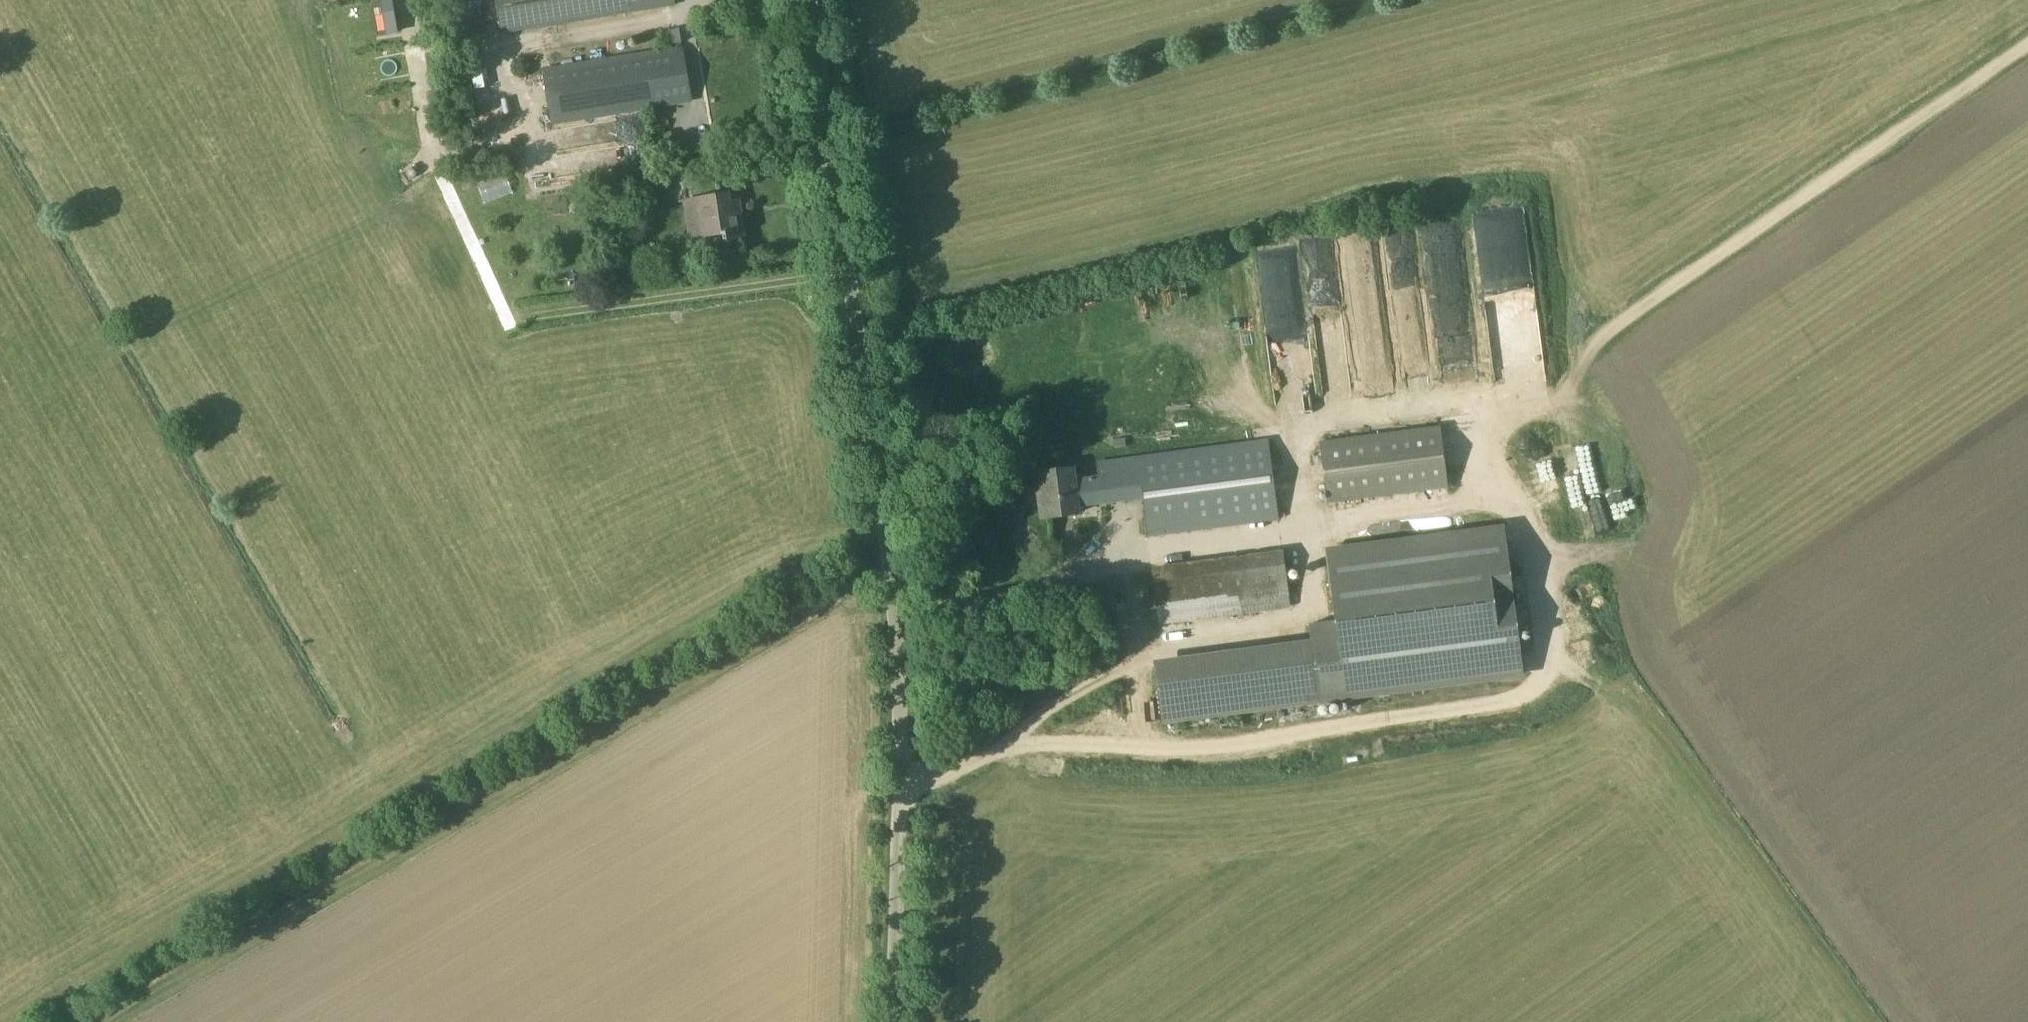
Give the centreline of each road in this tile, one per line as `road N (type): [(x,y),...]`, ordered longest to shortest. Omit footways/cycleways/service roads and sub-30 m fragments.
road 1 (unclassified): [(896,1021),(894,692),(878,443),(820,0)]
road 2 (track): [(1490,410),(2027,48)]

